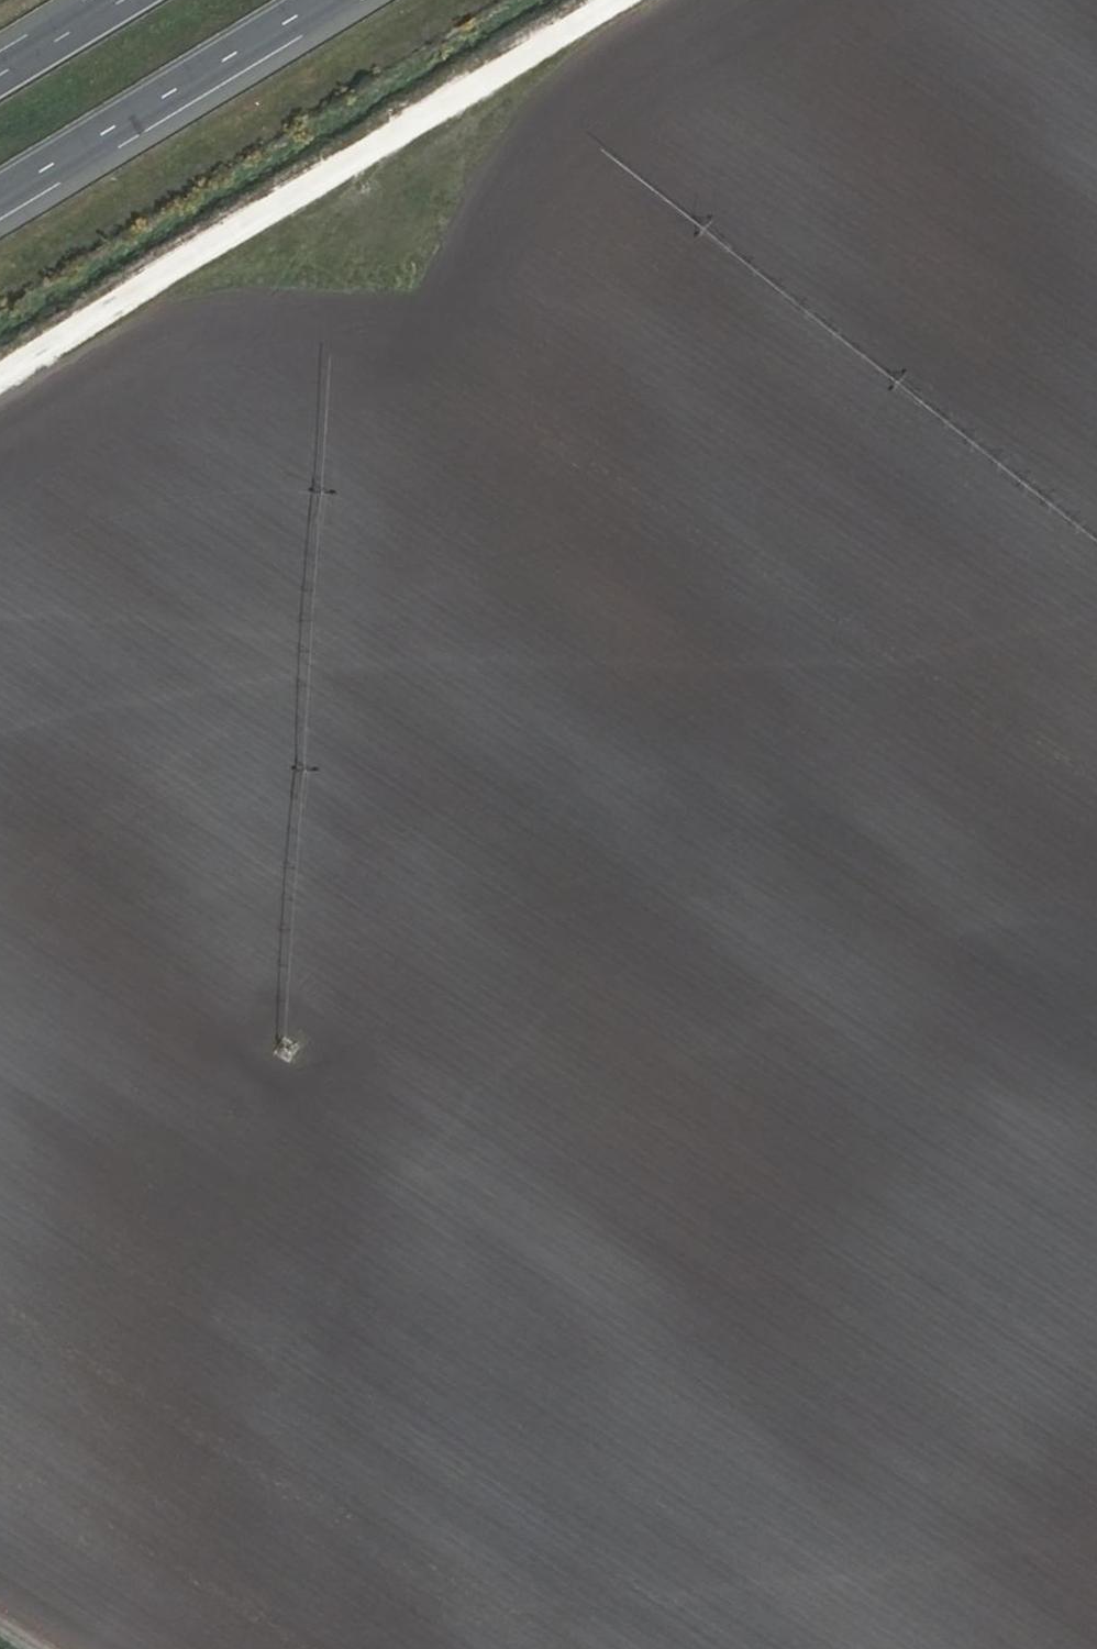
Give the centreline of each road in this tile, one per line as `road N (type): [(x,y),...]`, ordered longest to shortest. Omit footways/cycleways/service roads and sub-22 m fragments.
road 1 (track): [(0,385),(625,0)]
road 2 (motorway): [(0,198),(324,0)]
road 3 (motorway): [(121,0),(0,74)]

